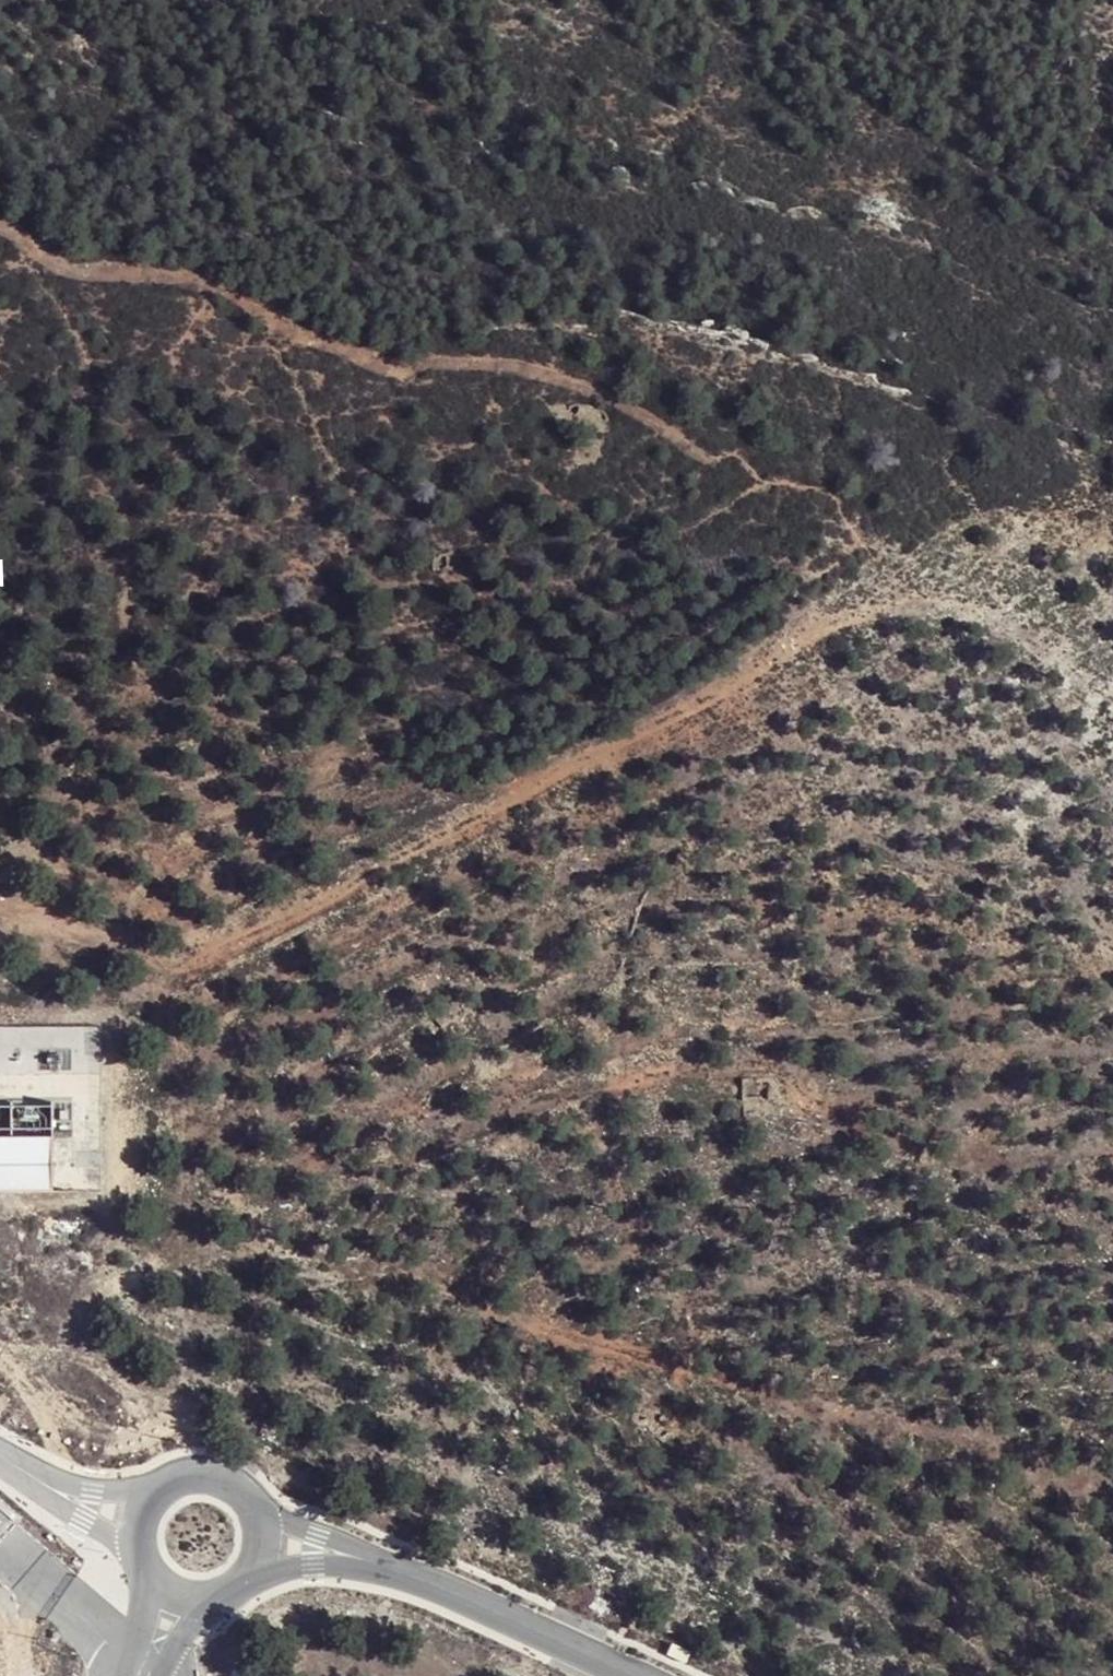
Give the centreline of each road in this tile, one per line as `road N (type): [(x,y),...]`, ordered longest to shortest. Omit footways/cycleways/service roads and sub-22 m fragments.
road 1 (unclassified): [(633,1675),(377,1565)]
road 2 (unclassified): [(15,1465),(138,1563)]
road 3 (unclassified): [(153,1491),(92,1489),(15,1465)]
road 4 (unclassified): [(377,1565),(260,1511)]
road 5 (unclassified): [(260,1511),(248,1494),(212,1474),(191,1473),(153,1491)]
road 6 (unclassified): [(257,1572),(377,1565)]

